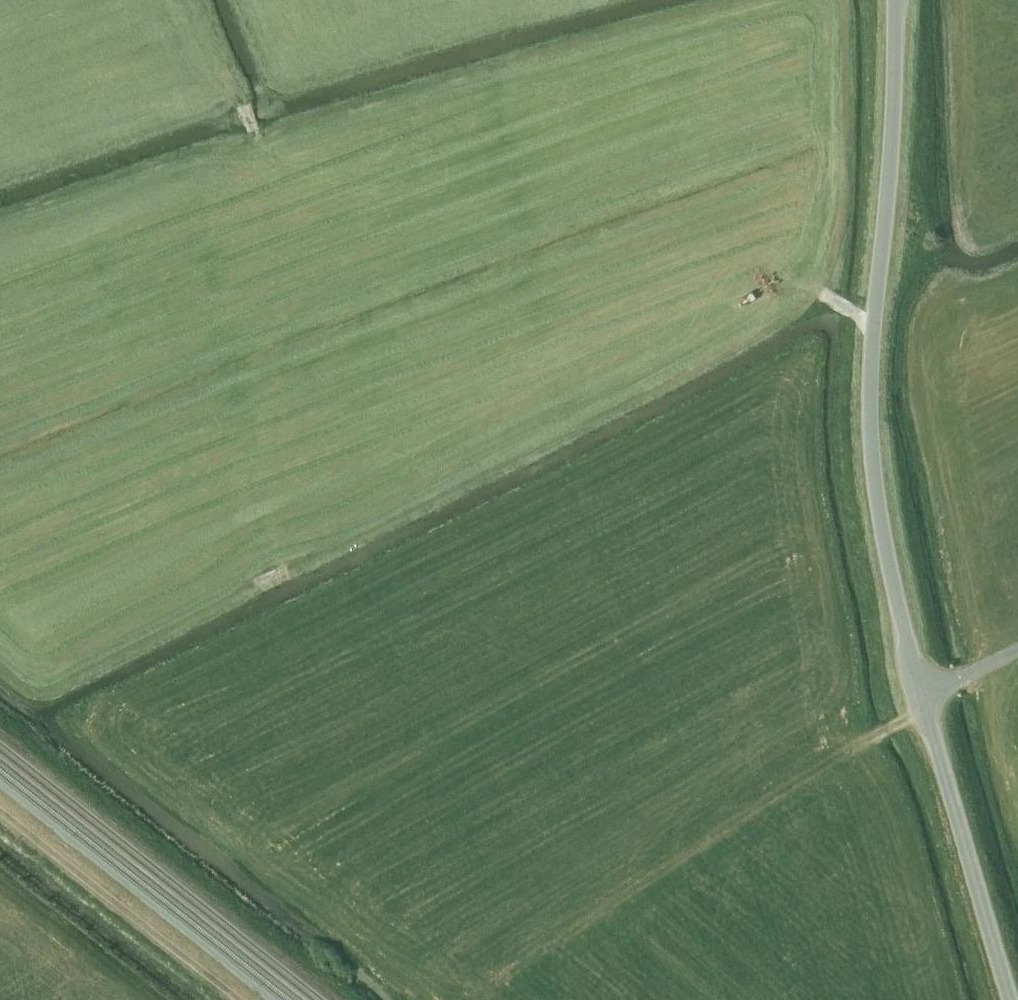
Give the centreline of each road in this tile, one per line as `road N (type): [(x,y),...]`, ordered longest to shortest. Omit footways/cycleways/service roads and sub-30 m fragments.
road 1 (unclassified): [(1010,999),(894,582),(871,443),(894,0)]
road 2 (track): [(238,999),(0,812)]

